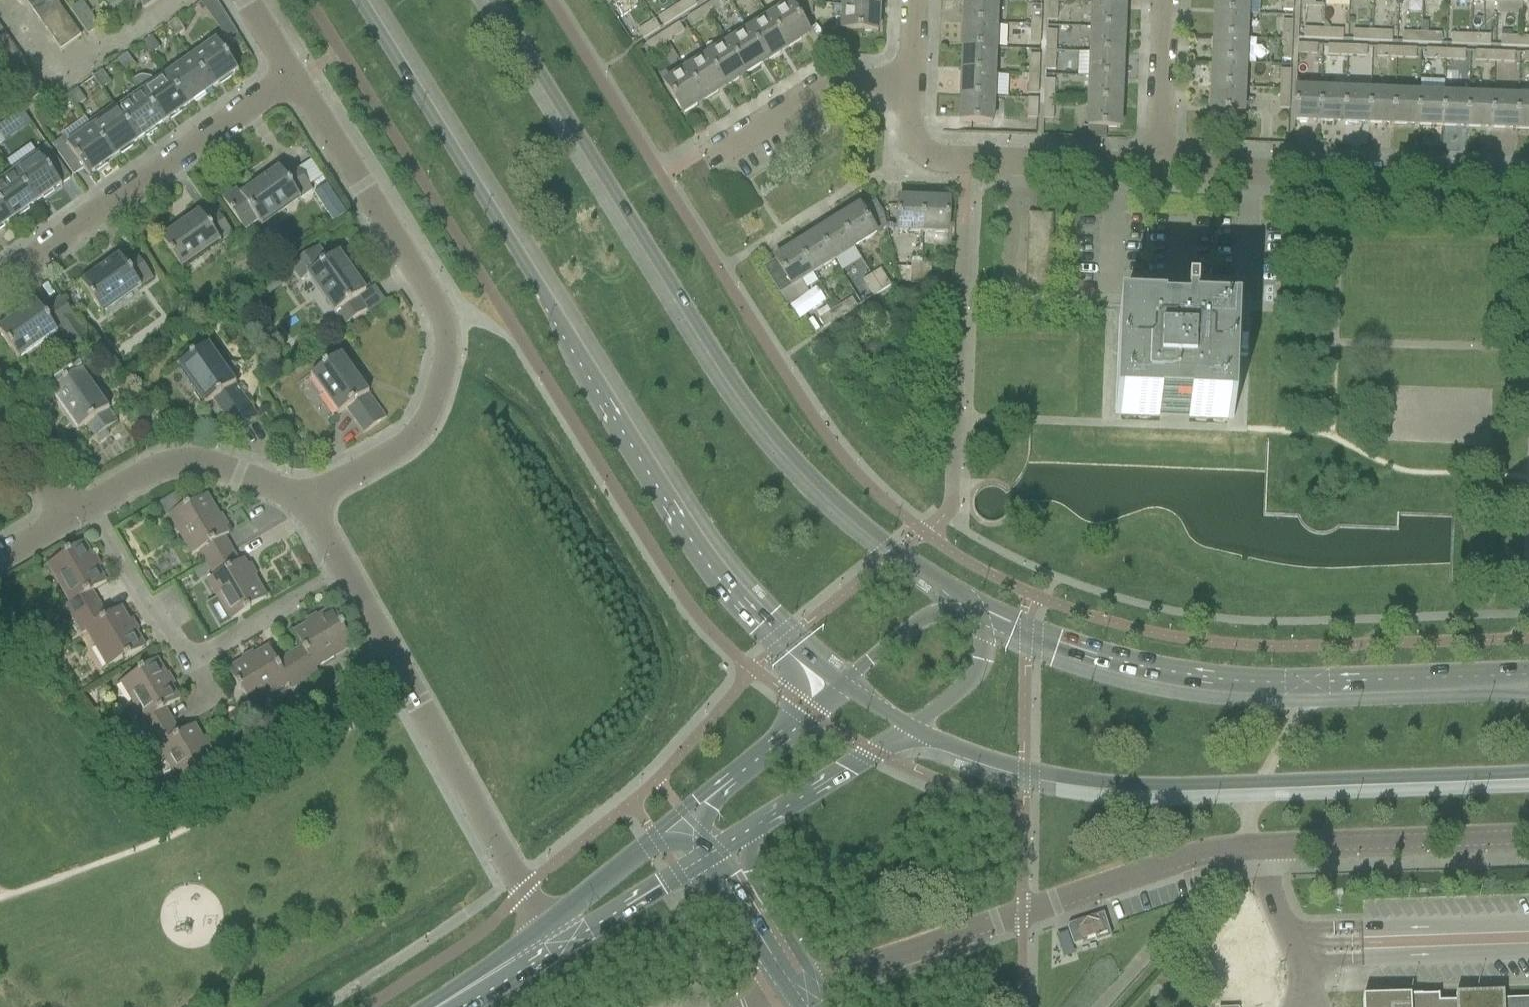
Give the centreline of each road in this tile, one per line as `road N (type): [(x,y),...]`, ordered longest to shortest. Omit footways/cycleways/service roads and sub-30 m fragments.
road 1 (secondary): [(367,0),(707,548),(785,641),(840,685)]
road 2 (secondary): [(973,611),(825,501),(764,432),(486,0)]
road 3 (secondary): [(911,729),(1022,773),(1103,786),(1528,778)]
road 4 (secondary): [(1528,672),(1225,685),(1140,674),(1025,638),(973,611)]
road 5 (residential): [(307,503),(423,430),(449,366),(449,331),(293,75)]
road 6 (residential): [(553,939),(307,503)]
road 7 (unclassified): [(802,991),(1190,857),(1251,848)]
road 8 (unclassified): [(1528,186),(1157,169)]
road 9 (residential): [(0,285),(293,75)]
road 10 (unclassified): [(1251,848),(1528,836)]
road 11 (residential): [(88,508),(158,467),(188,461),(307,503)]
road 12 (secondary): [(714,853),(911,729)]
road 13 (unclassified): [(724,149),(844,85),(911,86)]
road 14 (residential): [(190,663),(88,508)]
road 15 (secondary): [(553,939),(590,930),(714,853)]
road 16 (unclassified): [(1294,1006),(1303,965),(1251,848)]
road 17 (unclassified): [(1157,169),(1165,0)]
road 18 (tertiary): [(802,991),(714,853)]
road 19 (unclassified): [(1010,163),(943,161),(922,149),(911,127),(911,86)]
road 20 (secondary): [(973,611),(923,619),(840,685)]
road 21 (secondary): [(911,729),(956,693),(981,659),(982,626),(973,611)]
road 22 (secondary): [(840,685),(726,782)]
road 23 (unclassified): [(1157,169),(1010,163)]
road 24 (secondary): [(655,838),(574,905),(553,939)]
road 25 (unclassified): [(1008,295),(1010,163)]
road 26 (secondary): [(445,1006),(553,939)]

